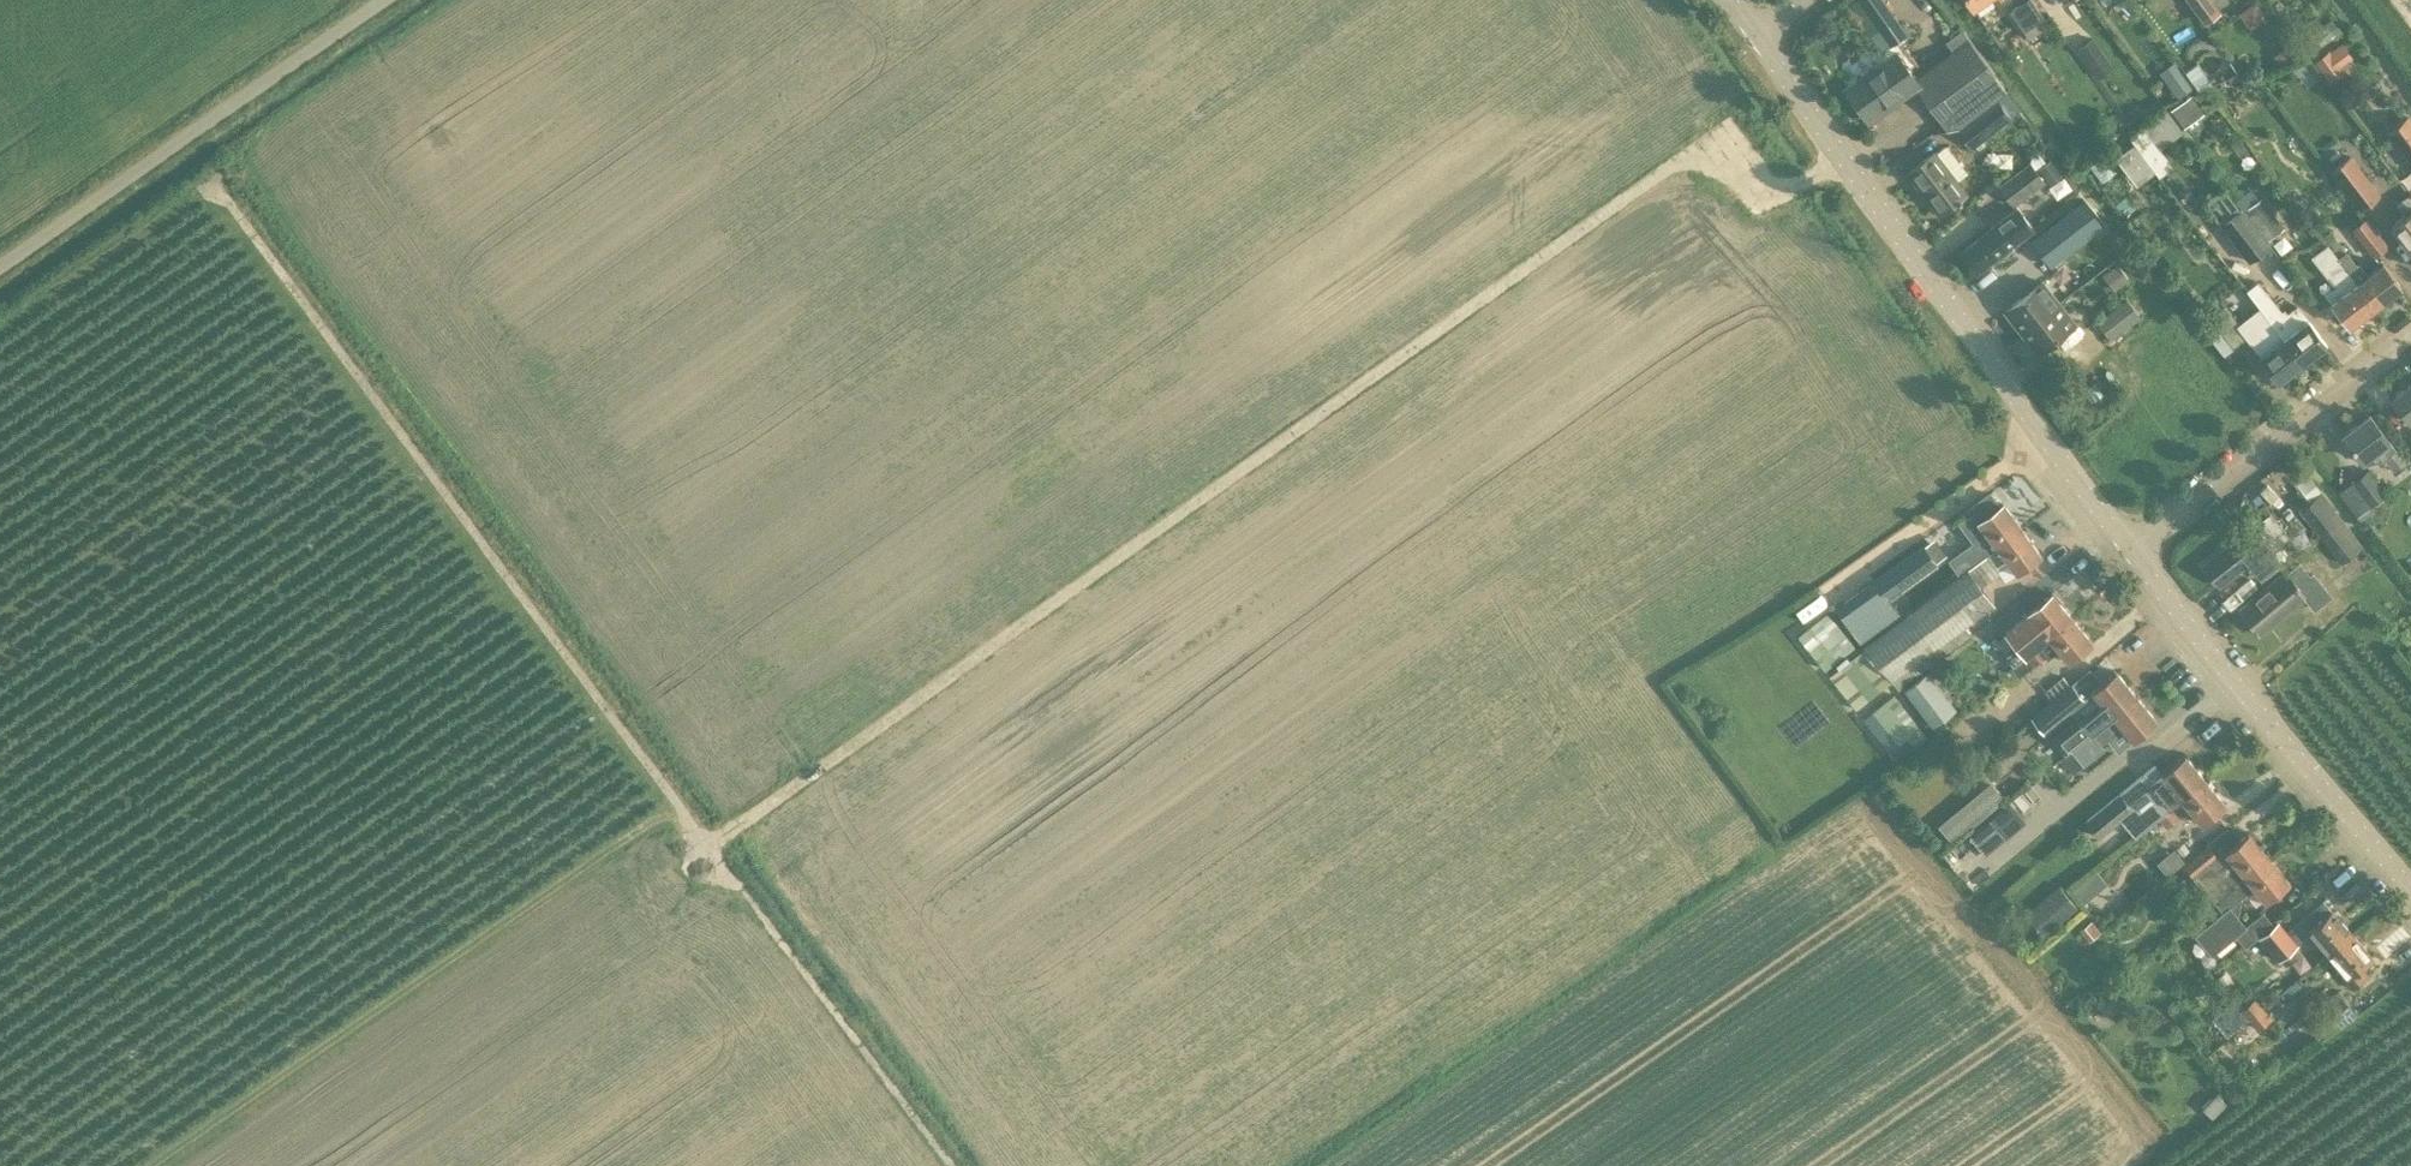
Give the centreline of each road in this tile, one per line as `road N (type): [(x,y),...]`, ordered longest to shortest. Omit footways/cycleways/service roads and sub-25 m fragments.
road 1 (tertiary): [(2128,548),(1756,34)]
road 2 (unclassified): [(0,273),(404,0)]
road 3 (tertiary): [(2410,885),(2128,548)]
road 4 (residential): [(2128,548),(2410,332)]

